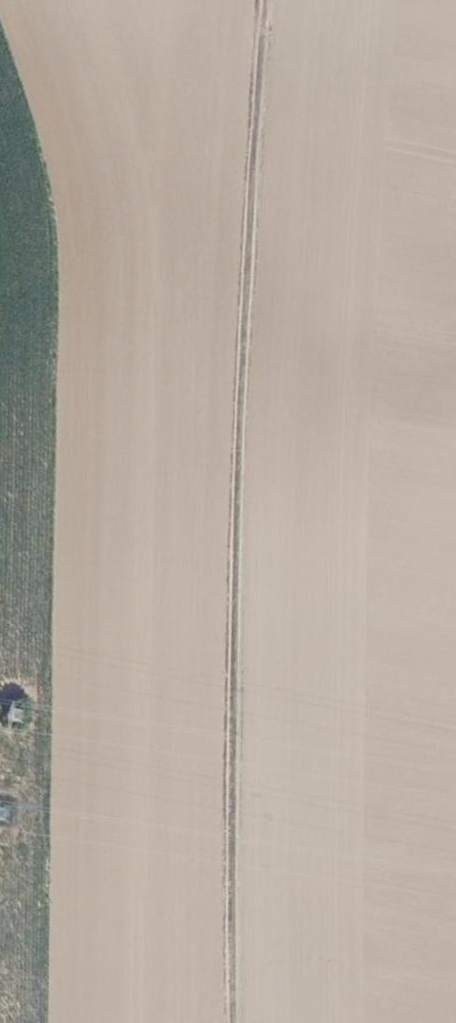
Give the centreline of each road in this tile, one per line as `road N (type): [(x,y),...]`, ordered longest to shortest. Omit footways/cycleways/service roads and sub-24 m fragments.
road 1 (track): [(247,0),(213,433),(221,1022)]

